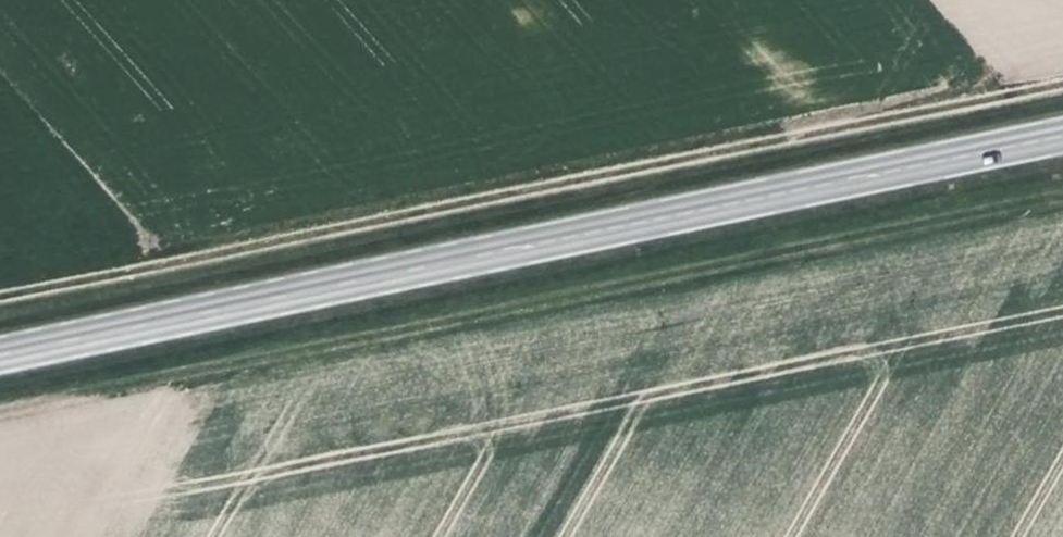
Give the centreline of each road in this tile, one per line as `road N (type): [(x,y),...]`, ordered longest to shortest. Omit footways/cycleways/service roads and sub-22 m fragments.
road 1 (primary): [(0,356),(1062,134)]
road 2 (track): [(0,293),(1062,78)]

